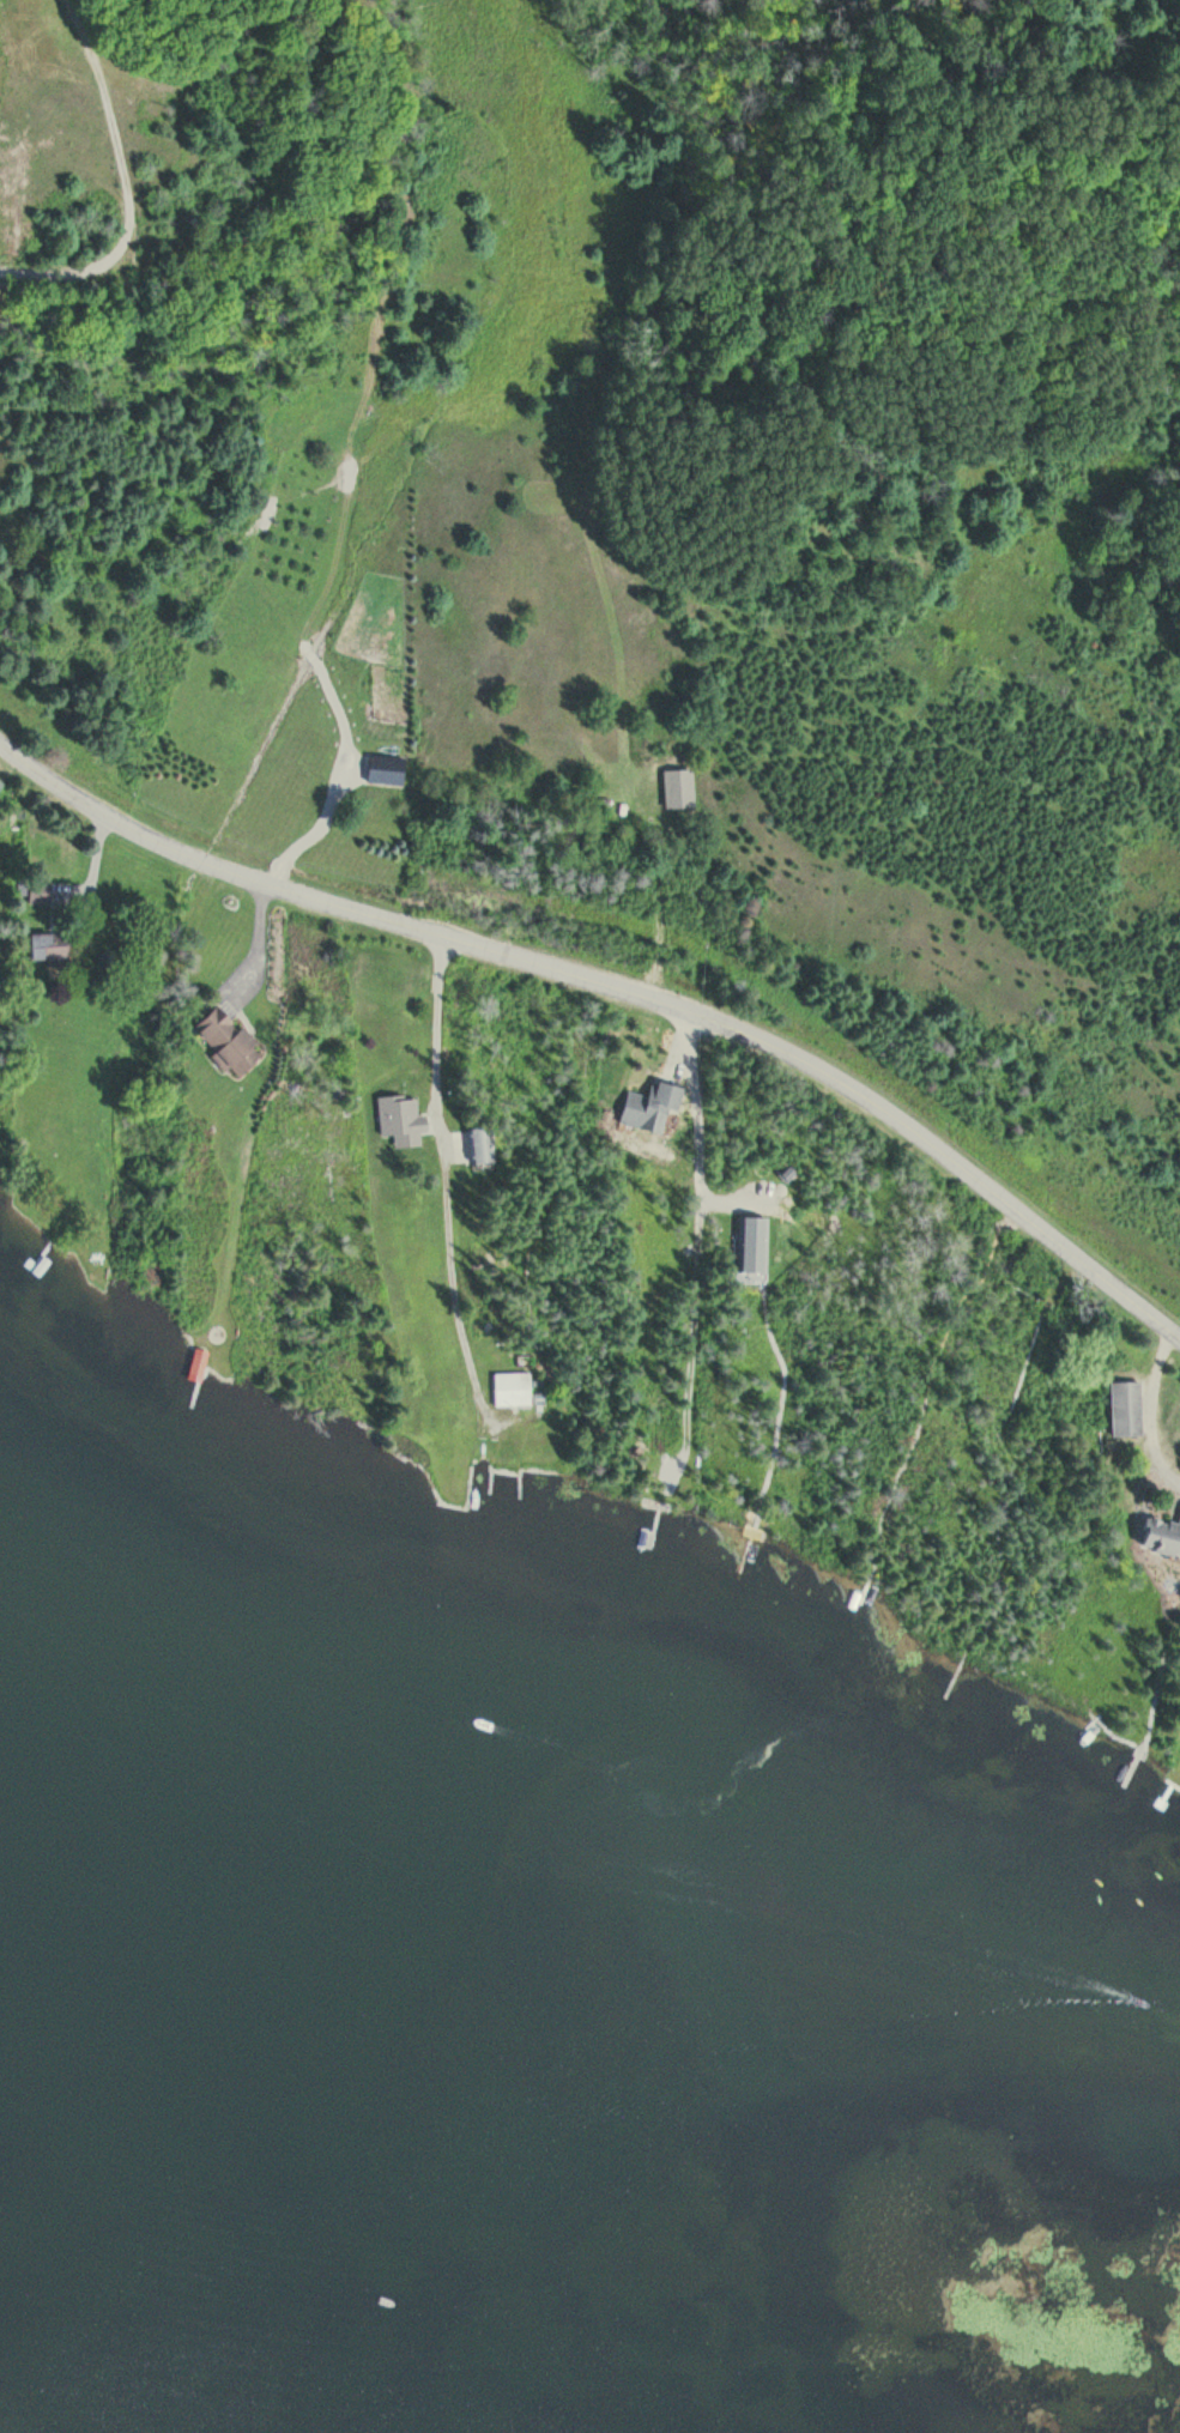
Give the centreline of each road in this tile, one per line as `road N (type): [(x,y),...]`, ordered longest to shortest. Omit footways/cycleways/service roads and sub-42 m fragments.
road 1 (residential): [(0,748),(174,860),(438,946),(569,978),(777,1055),(831,1083),(1179,1345)]
road 2 (track): [(0,274),(56,278),(81,271),(107,248),(109,153)]

